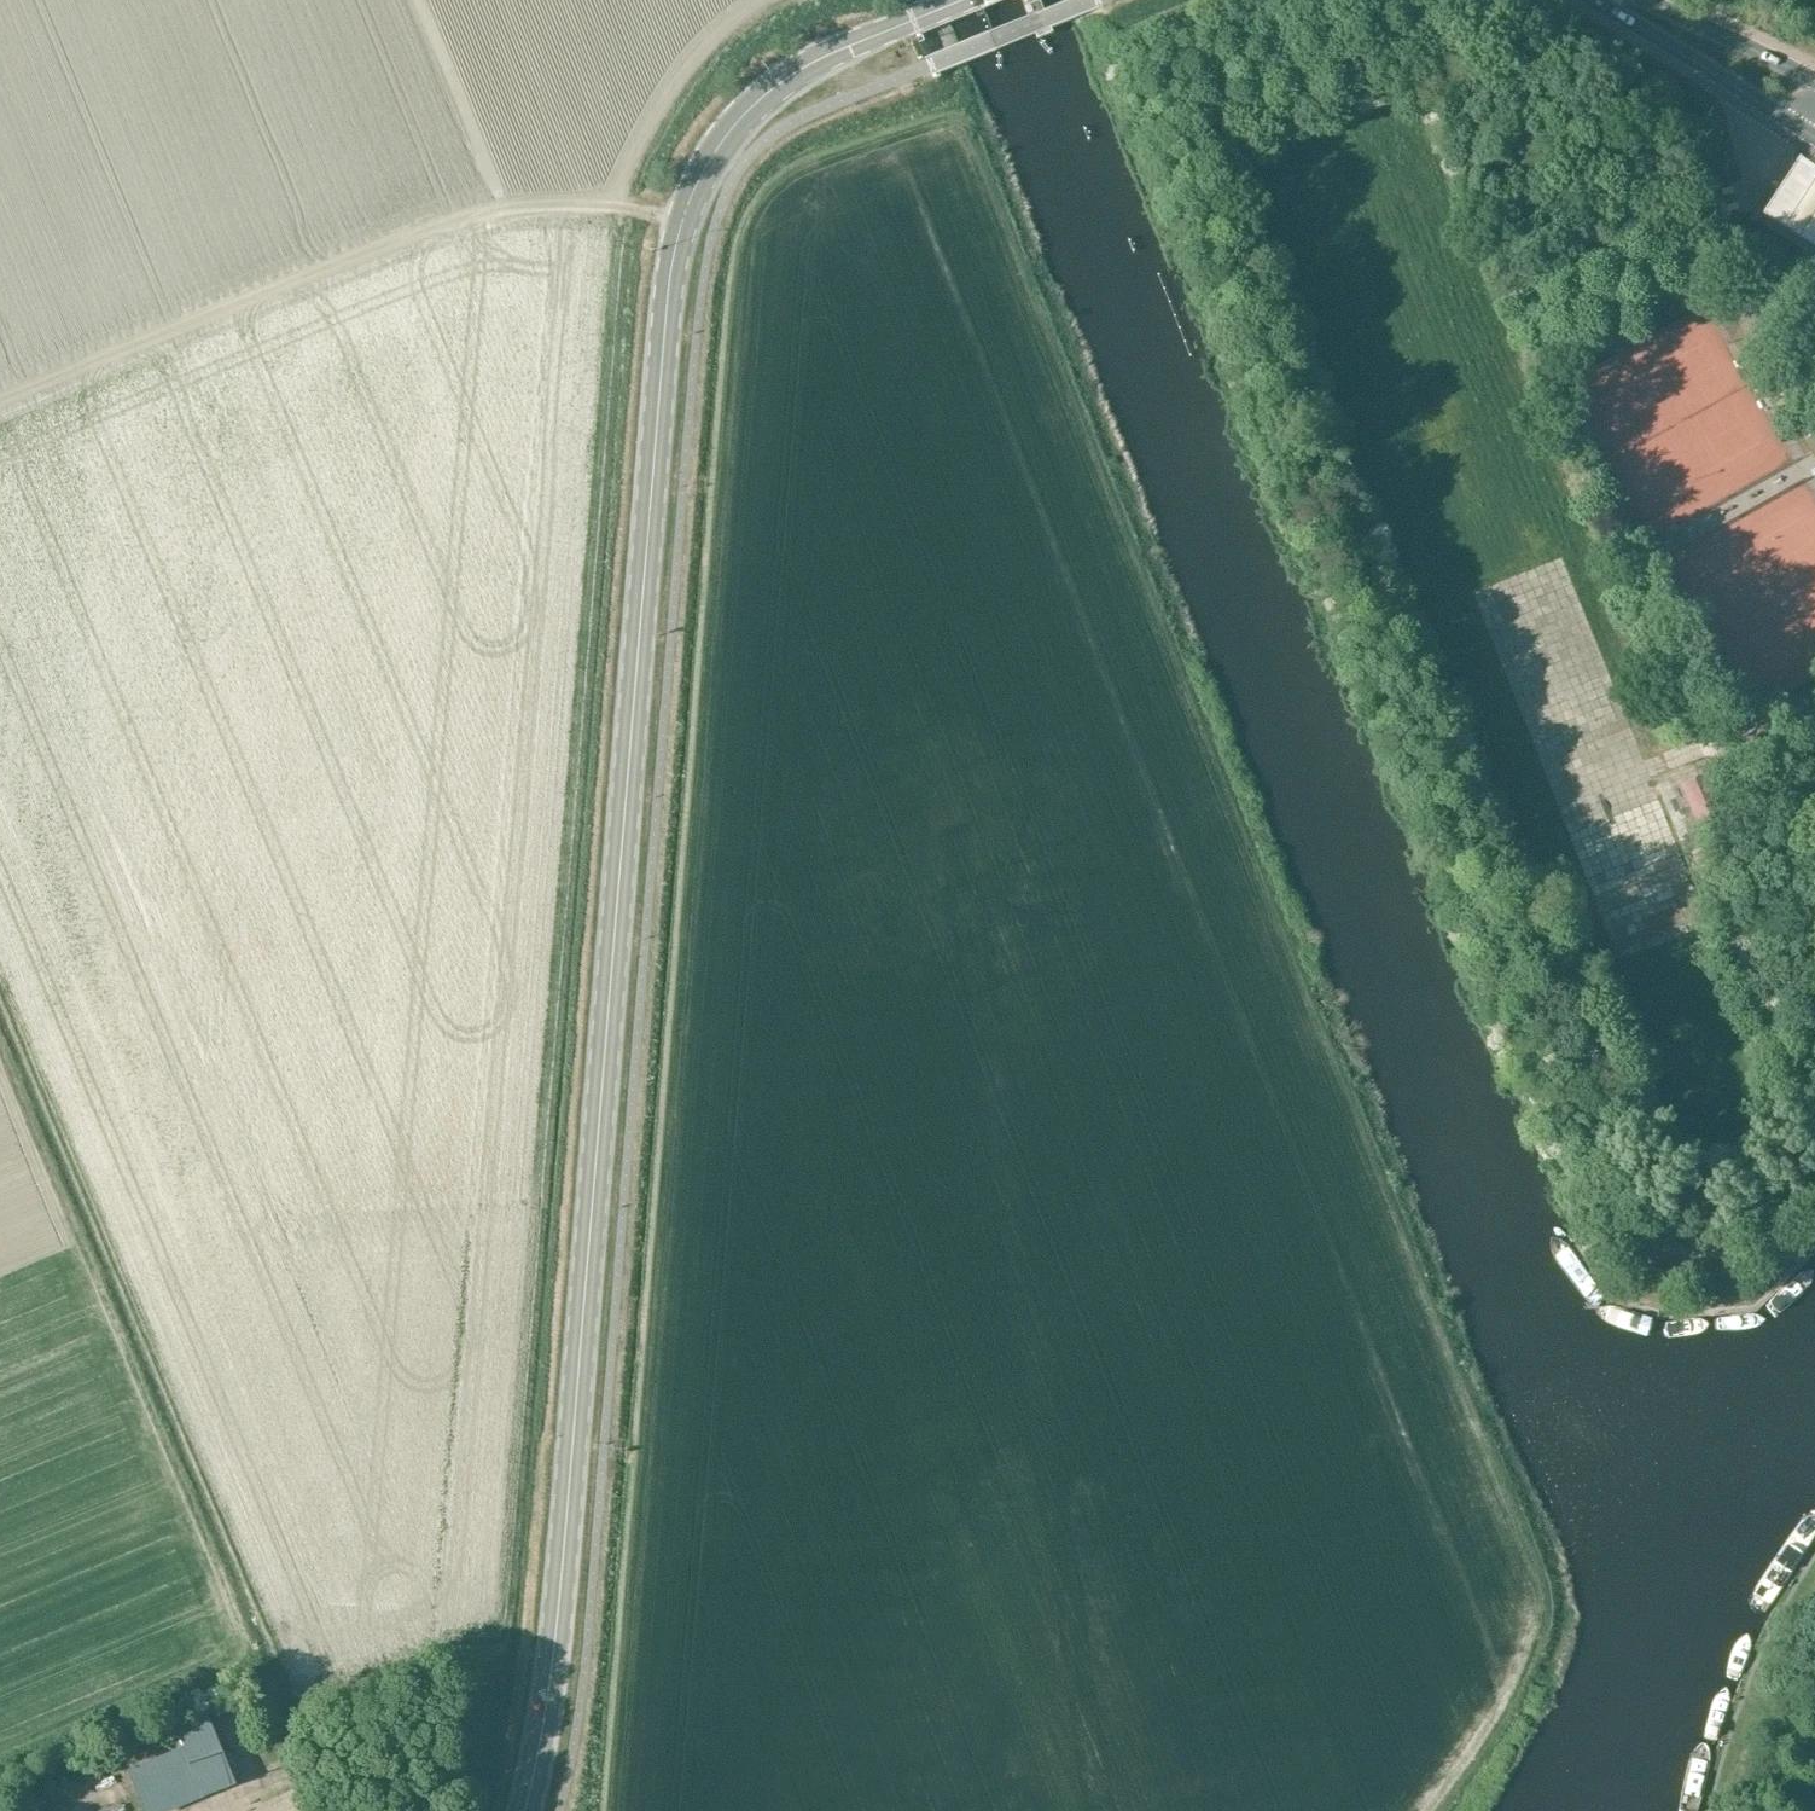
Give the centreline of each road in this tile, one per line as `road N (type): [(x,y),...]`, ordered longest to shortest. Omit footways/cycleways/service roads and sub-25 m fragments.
road 1 (primary): [(527,1810),(554,1664),(678,239),(720,150),(747,111),(785,79),(964,0)]
road 2 (tertiary): [(1611,0),(1814,136)]
road 3 (tertiary): [(1814,82),(1645,0)]

